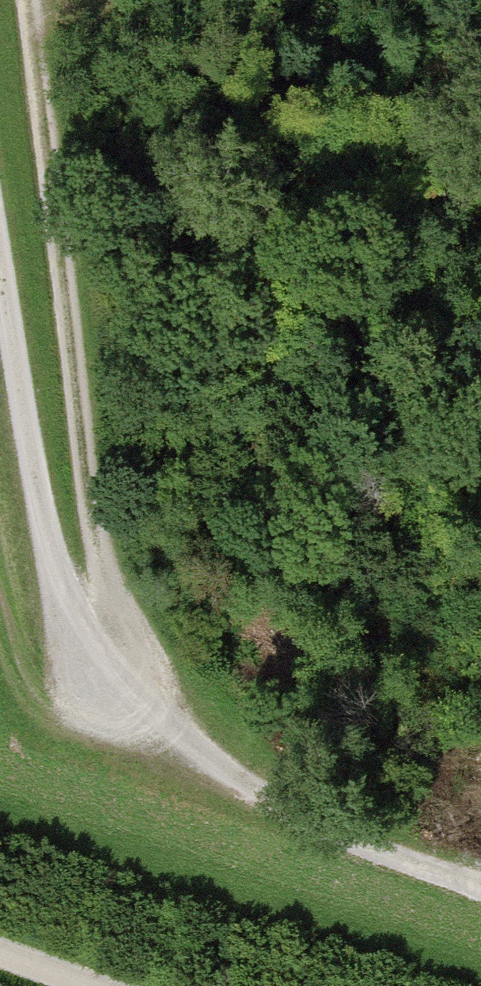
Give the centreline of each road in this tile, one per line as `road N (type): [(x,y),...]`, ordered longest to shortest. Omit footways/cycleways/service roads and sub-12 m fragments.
road 1 (track): [(29,0),(117,598),(119,692)]
road 2 (track): [(119,692),(63,590),(0,212)]
road 3 (track): [(119,692),(273,808),(480,895)]
road 4 (track): [(119,692),(12,657),(0,615)]

